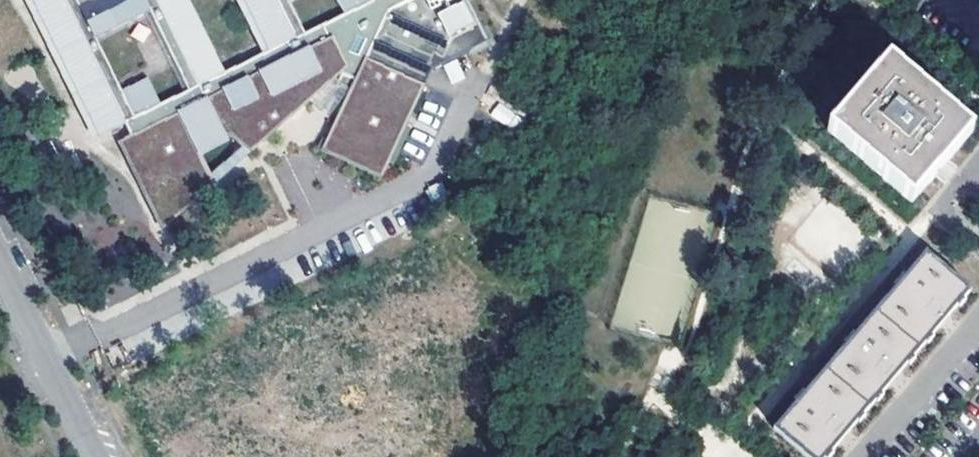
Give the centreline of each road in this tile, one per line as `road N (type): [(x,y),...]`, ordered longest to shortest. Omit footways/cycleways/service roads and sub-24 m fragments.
road 1 (residential): [(95,456),(0,262)]
road 2 (residential): [(861,456),(978,324)]

